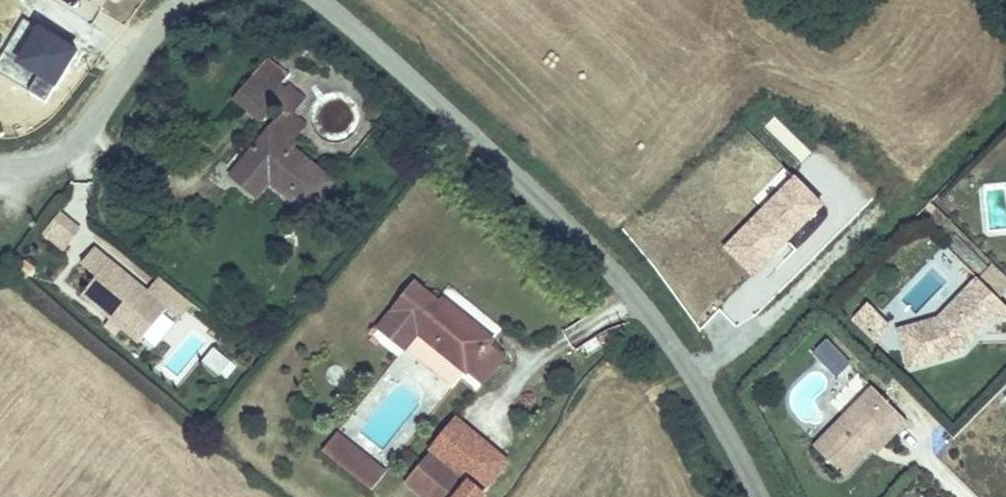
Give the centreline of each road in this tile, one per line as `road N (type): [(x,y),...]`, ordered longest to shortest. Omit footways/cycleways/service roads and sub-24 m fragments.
road 1 (residential): [(761,496),(665,335),(610,264),(382,49),(316,0)]
road 2 (residential): [(0,165),(43,160),(80,133),(184,0)]

